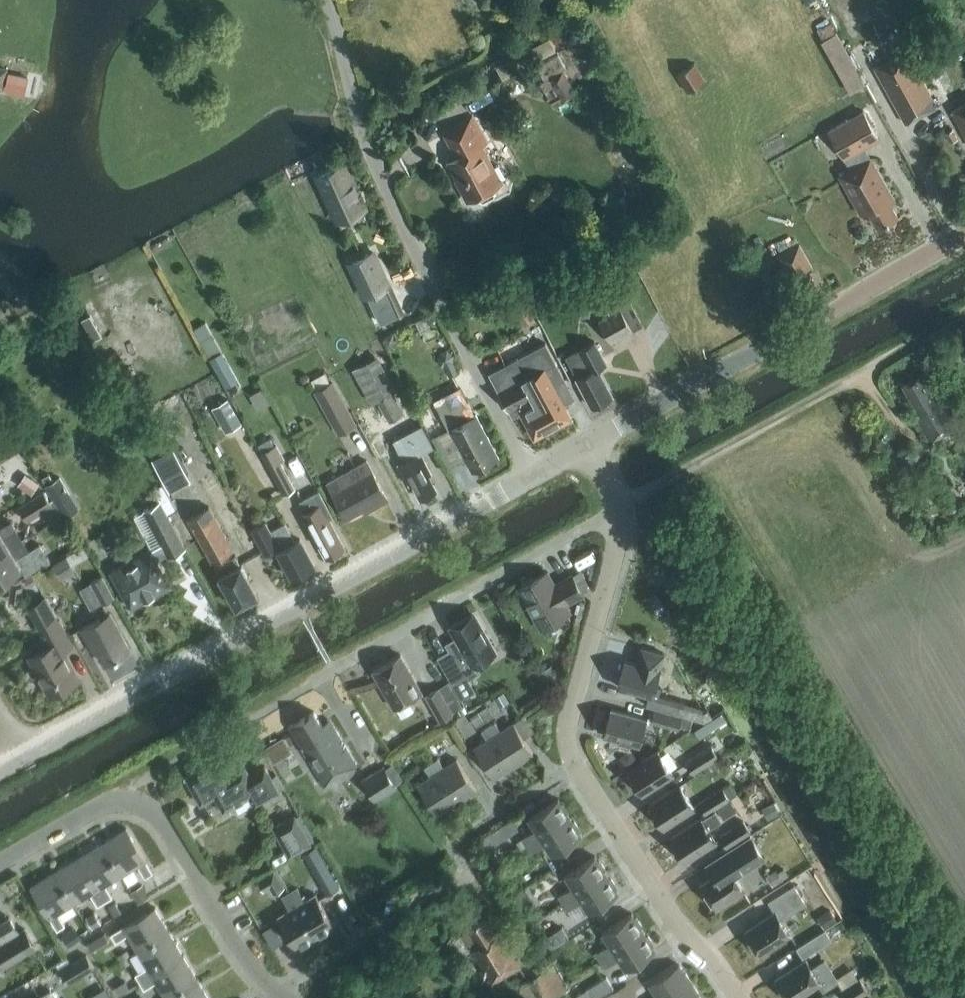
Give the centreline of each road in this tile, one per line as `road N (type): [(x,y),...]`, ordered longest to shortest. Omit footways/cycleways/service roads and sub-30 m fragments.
road 1 (tertiary): [(25,758),(531,477)]
road 2 (residential): [(618,510),(620,538),(570,725),(571,754),(676,925),(738,997)]
road 3 (unclassified): [(531,477),(363,141),(326,0)]
road 4 (tertiary): [(582,448),(964,236)]
road 5 (track): [(614,504),(964,313)]
road 6 (residential): [(283,997),(245,962),(145,808),(102,805),(0,864)]
road 7 (residential): [(318,678),(618,510)]

